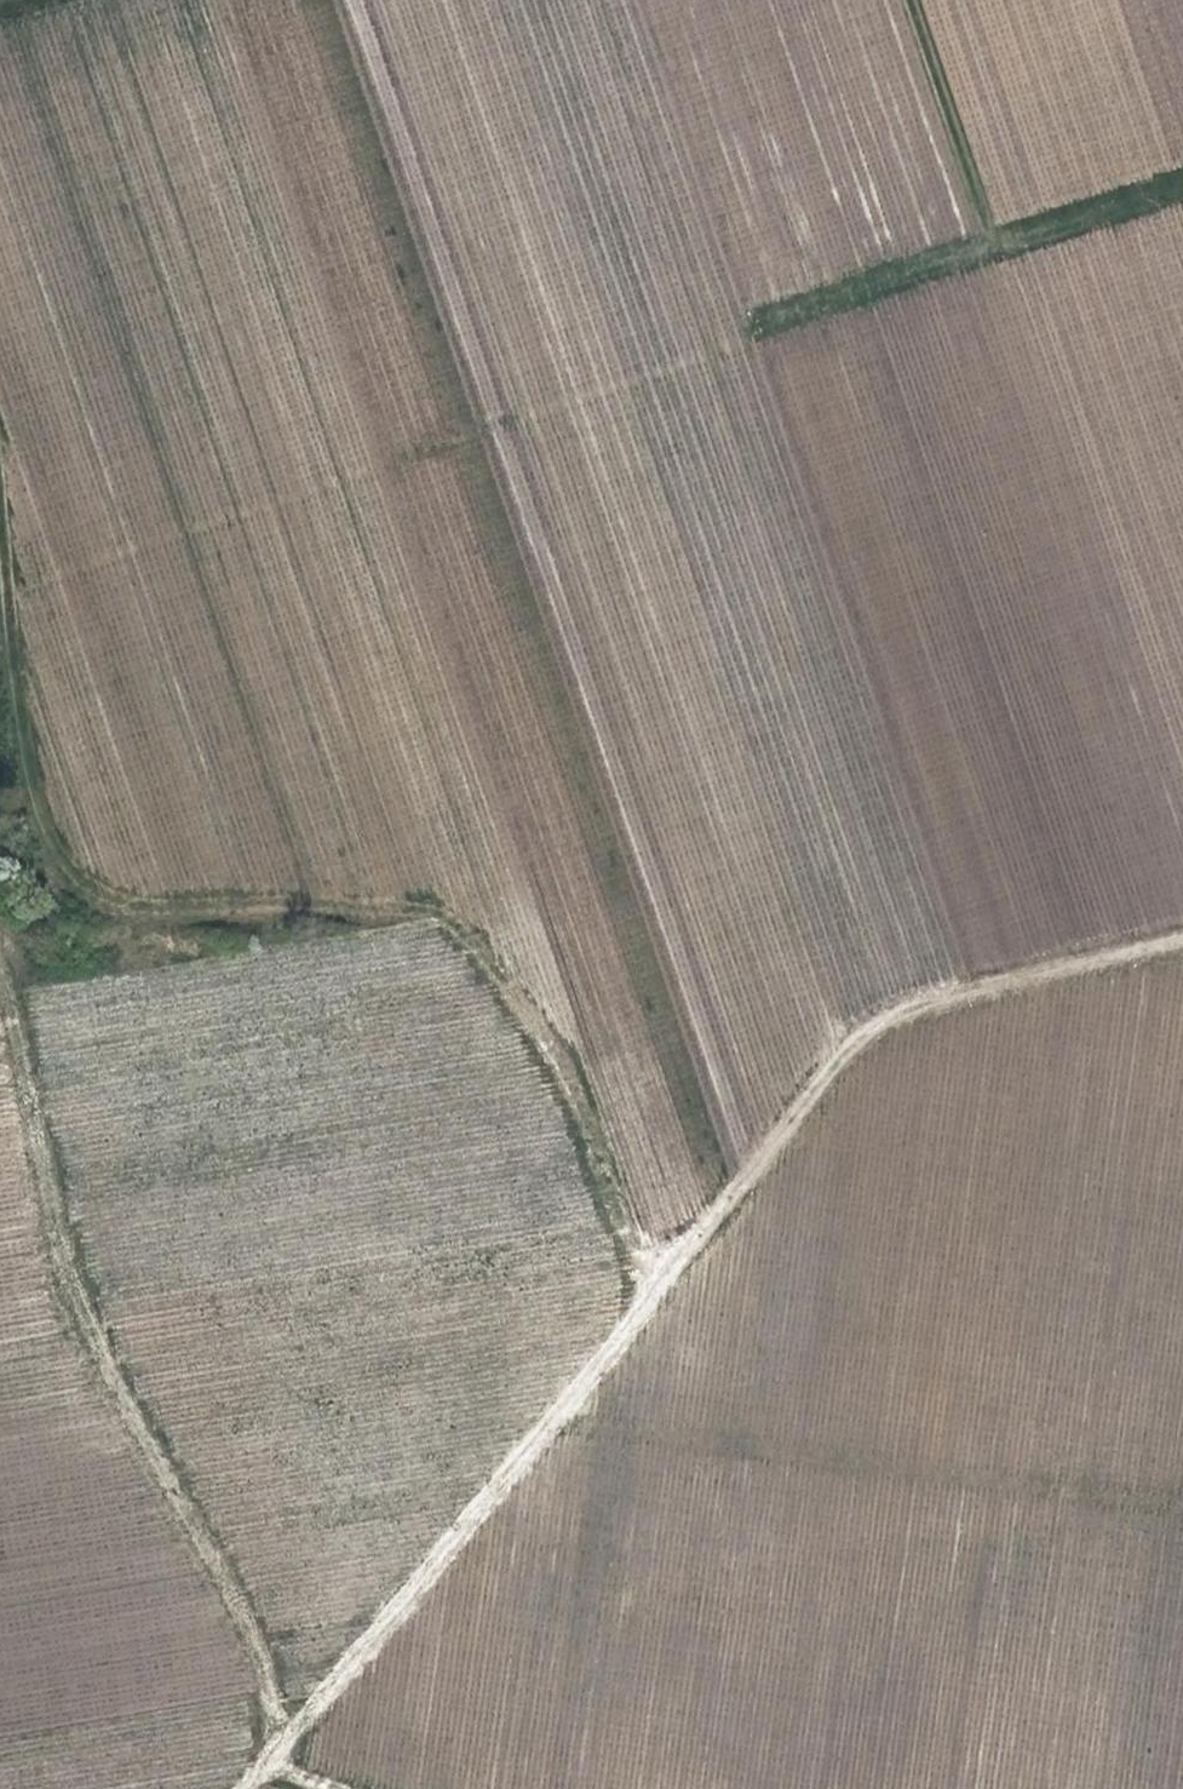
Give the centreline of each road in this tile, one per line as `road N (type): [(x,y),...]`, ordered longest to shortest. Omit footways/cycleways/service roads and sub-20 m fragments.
road 1 (track): [(1182,936),(871,1020),(822,1068),(235,1788)]

